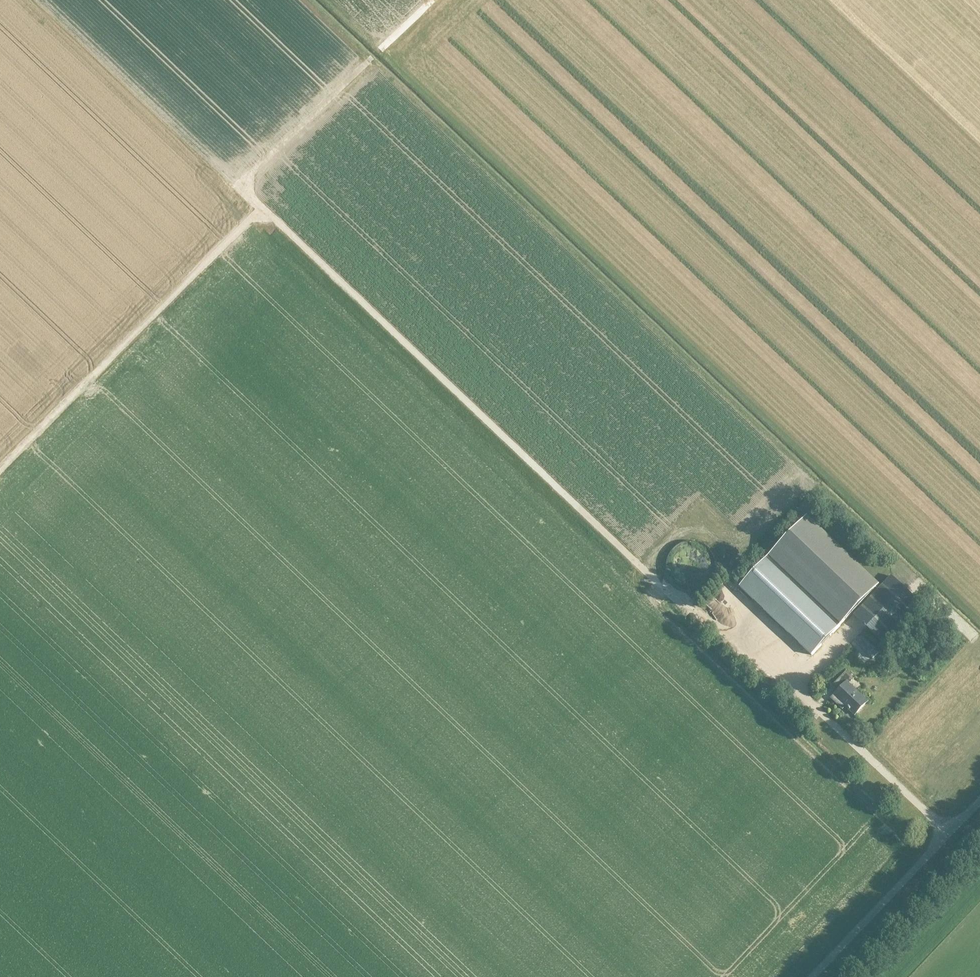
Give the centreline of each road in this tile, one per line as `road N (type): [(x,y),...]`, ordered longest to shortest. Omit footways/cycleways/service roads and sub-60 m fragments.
road 1 (unclassified): [(811,976),(979,799)]

